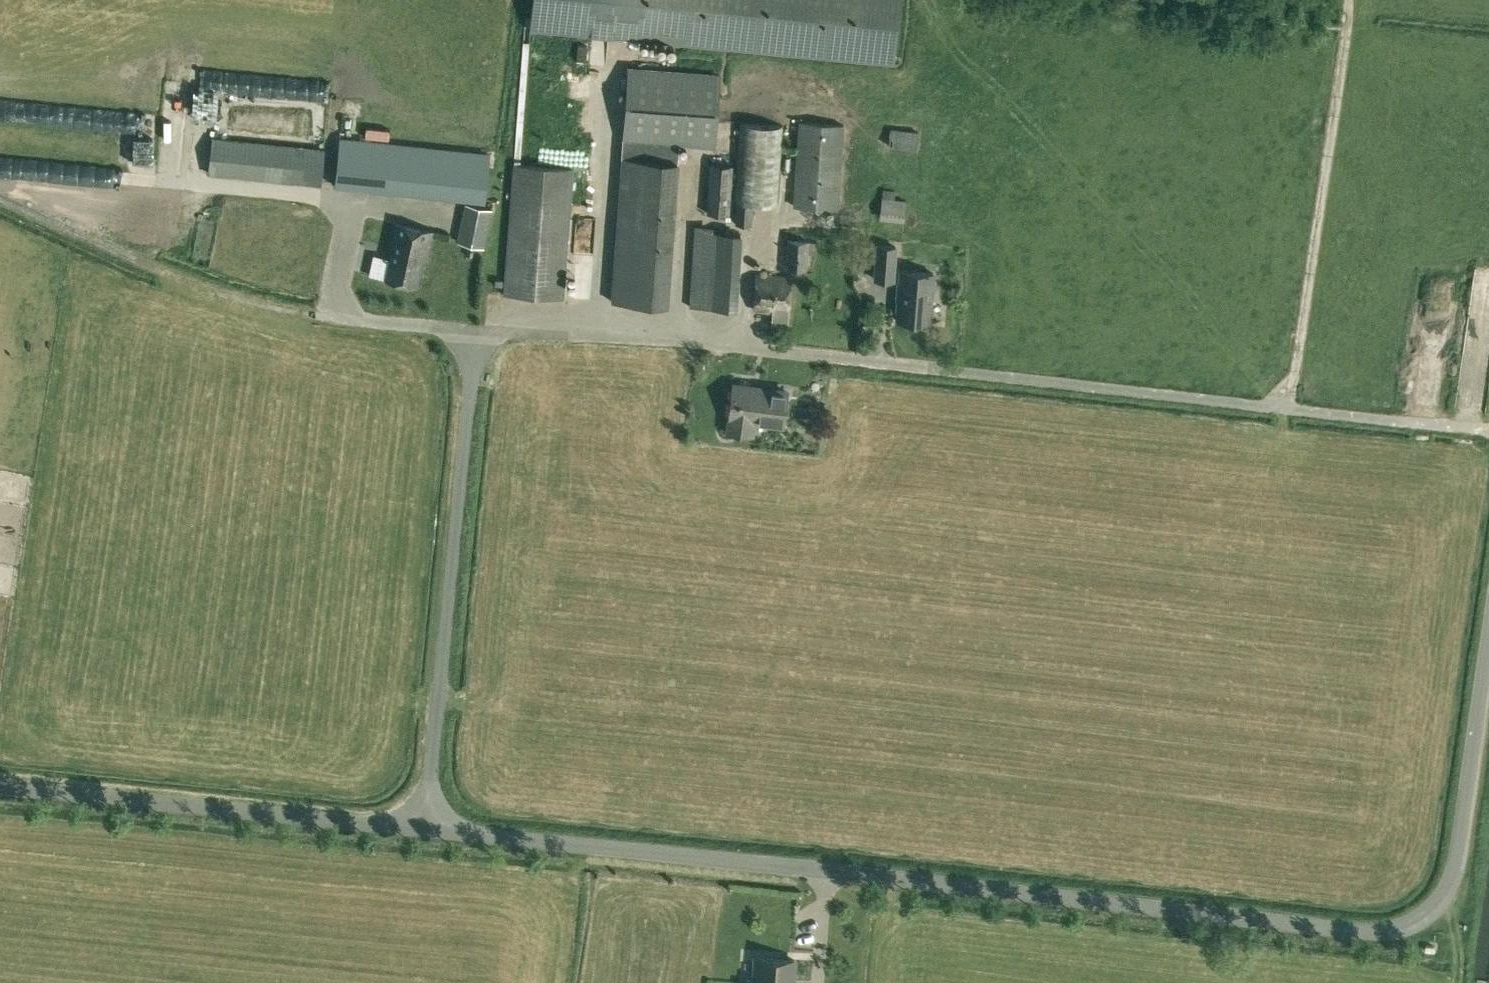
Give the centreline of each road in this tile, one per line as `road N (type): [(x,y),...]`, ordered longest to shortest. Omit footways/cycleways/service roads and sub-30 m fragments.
road 1 (track): [(1488,431),(686,340),(365,322),(338,316),(349,194),(0,168)]
road 2 (unclassified): [(425,830),(1402,932),(1427,919),(1452,886),(1488,651)]
road 3 (unclassified): [(425,830),(476,332)]
road 4 (unclassified): [(0,788),(425,830)]

